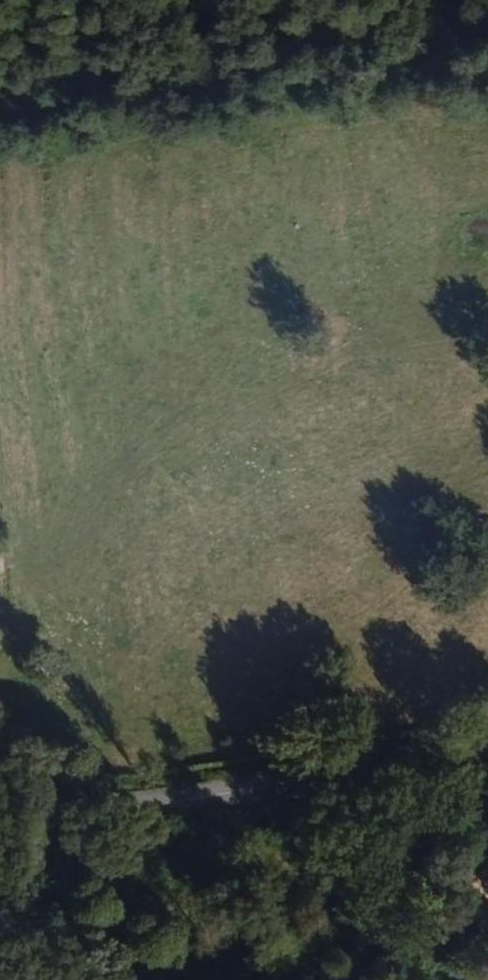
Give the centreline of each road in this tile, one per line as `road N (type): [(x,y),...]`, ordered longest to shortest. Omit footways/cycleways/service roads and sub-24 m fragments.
road 1 (secondary): [(487,743),(190,789),(53,791),(0,783)]

